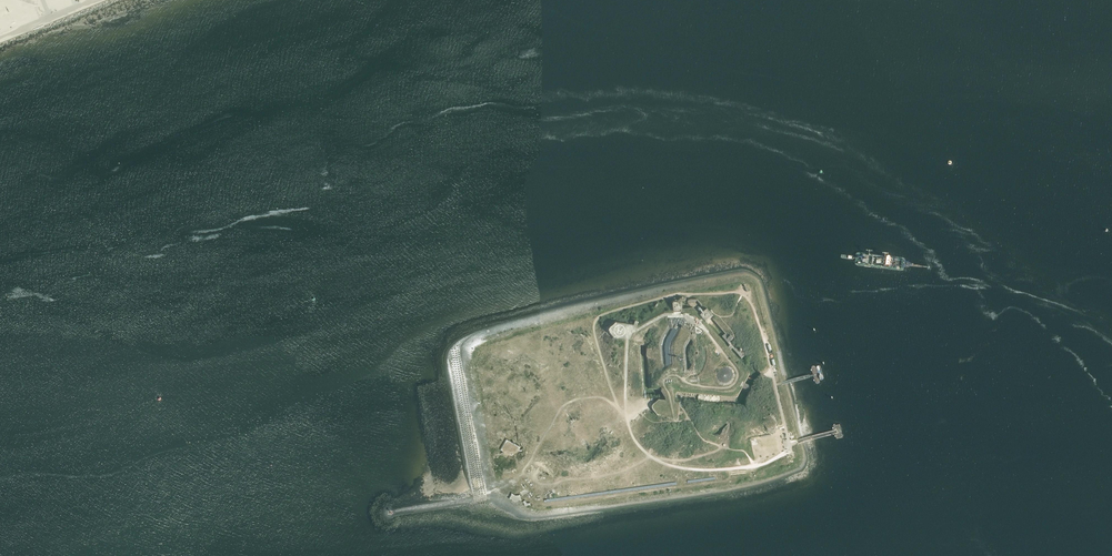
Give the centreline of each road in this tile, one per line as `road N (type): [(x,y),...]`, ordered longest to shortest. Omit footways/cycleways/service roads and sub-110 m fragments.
road 1 (track): [(625,416),(596,339),(596,318),(677,294),(737,293),(755,311),(789,444)]

